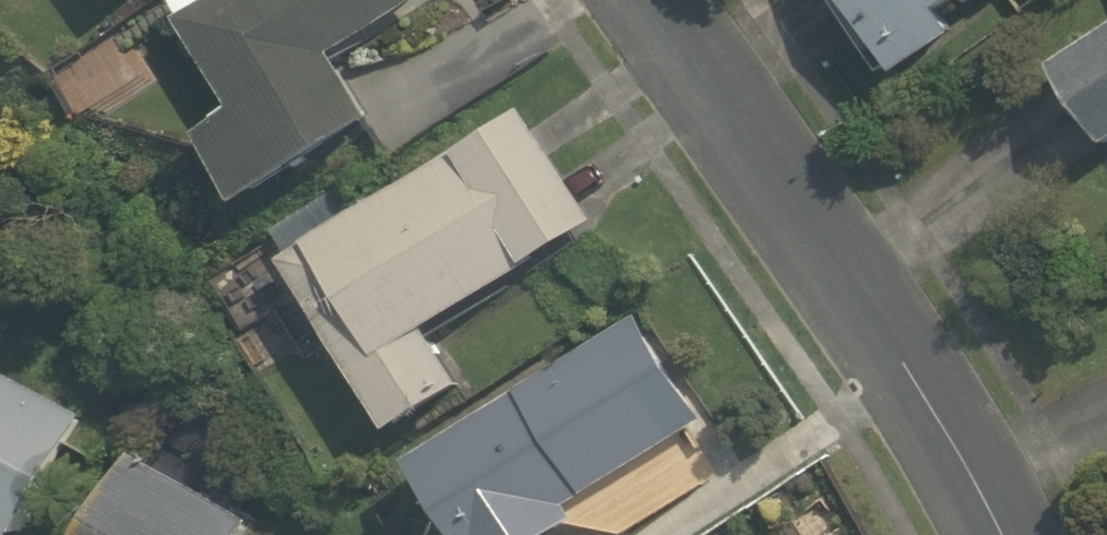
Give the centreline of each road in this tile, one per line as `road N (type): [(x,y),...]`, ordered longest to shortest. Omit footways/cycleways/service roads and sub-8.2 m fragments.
road 1 (residential): [(652,0),(907,360),(1000,534)]

